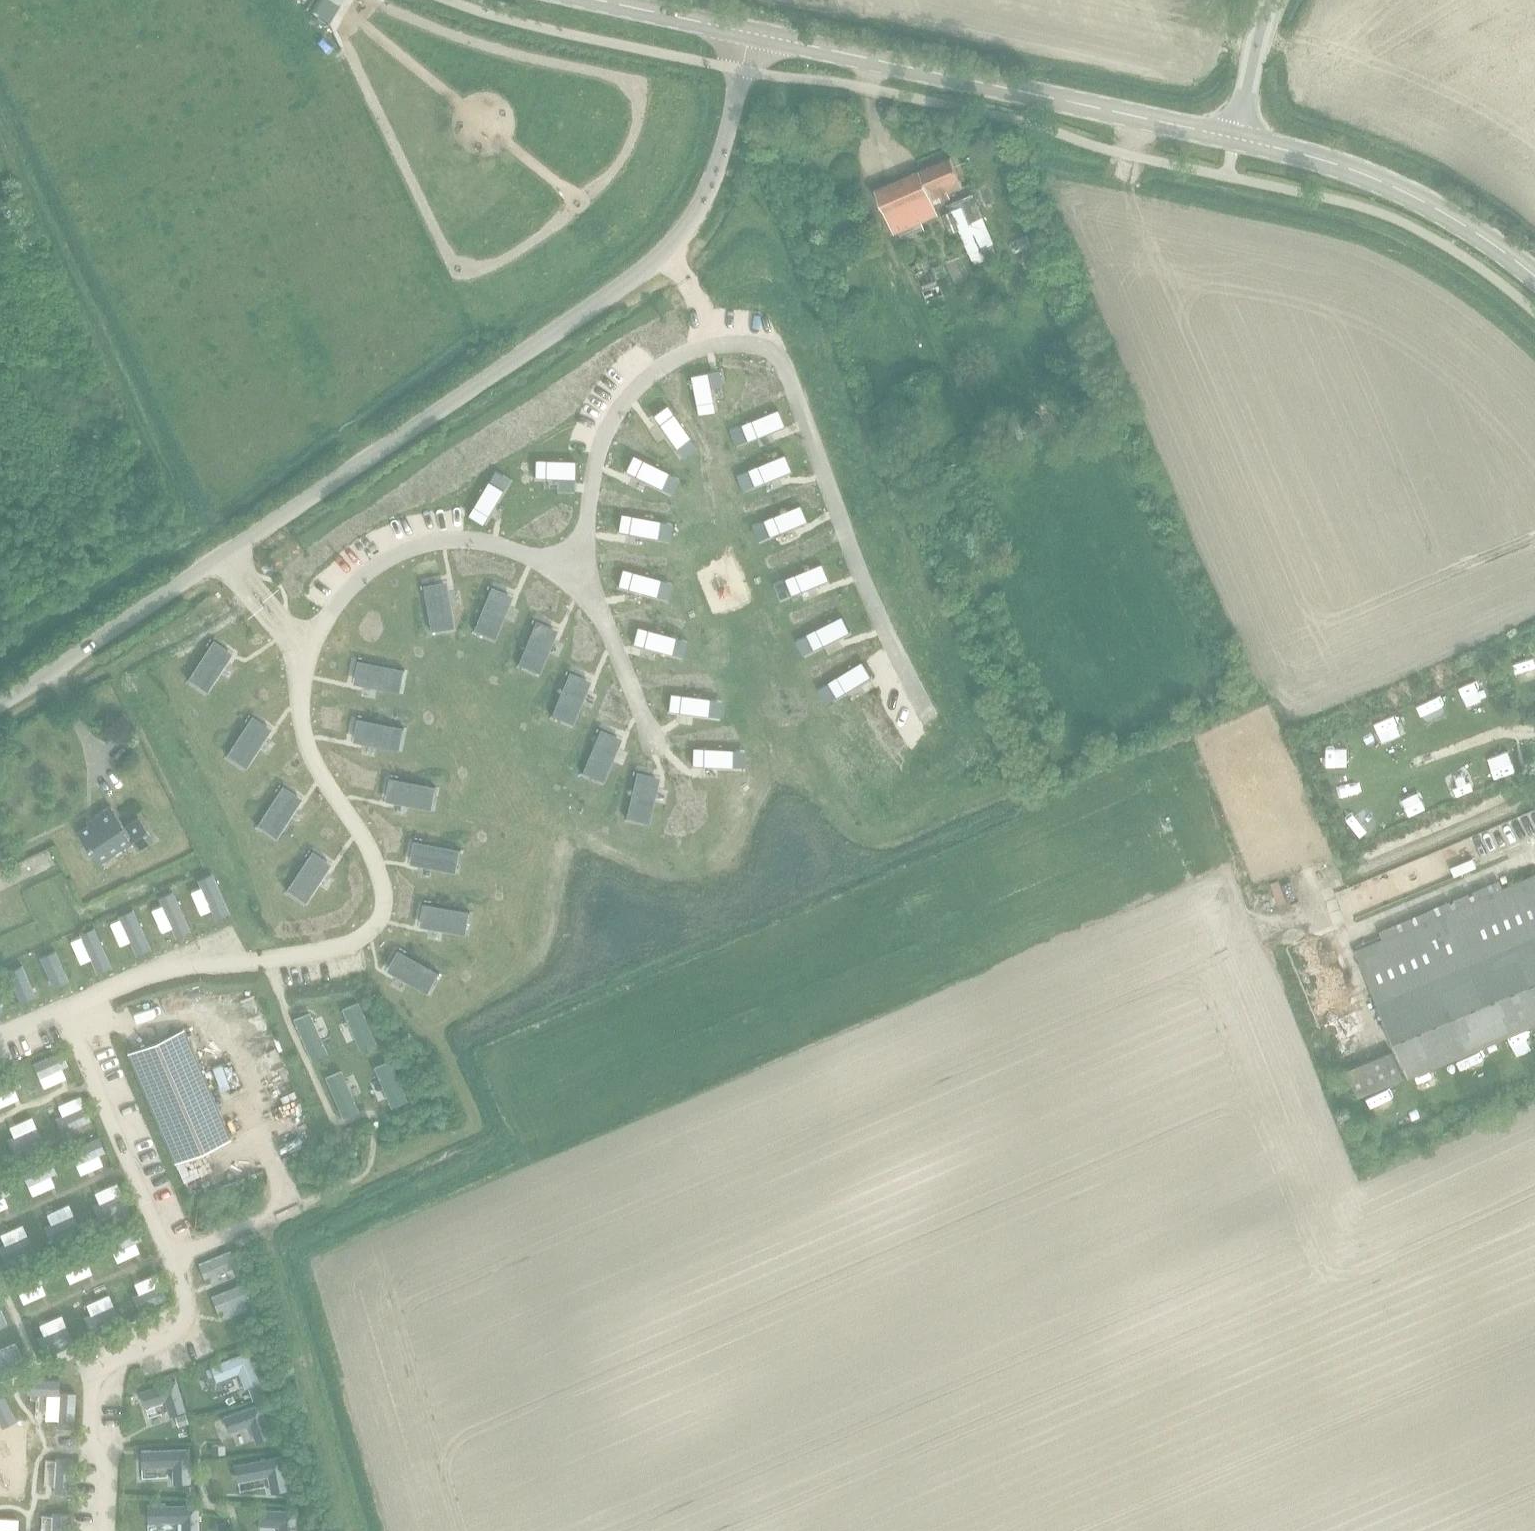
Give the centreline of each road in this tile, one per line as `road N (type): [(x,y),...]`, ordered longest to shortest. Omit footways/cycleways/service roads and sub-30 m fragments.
road 1 (unclassified): [(0,704),(631,280),(690,222),(723,146),(749,32)]
road 2 (secondary): [(1237,135),(749,32)]
road 3 (secondary): [(1534,275),(1426,199),(1237,135)]
road 4 (secondary): [(749,32),(601,0)]
road 5 (unclassified): [(1237,135),(1273,0)]

